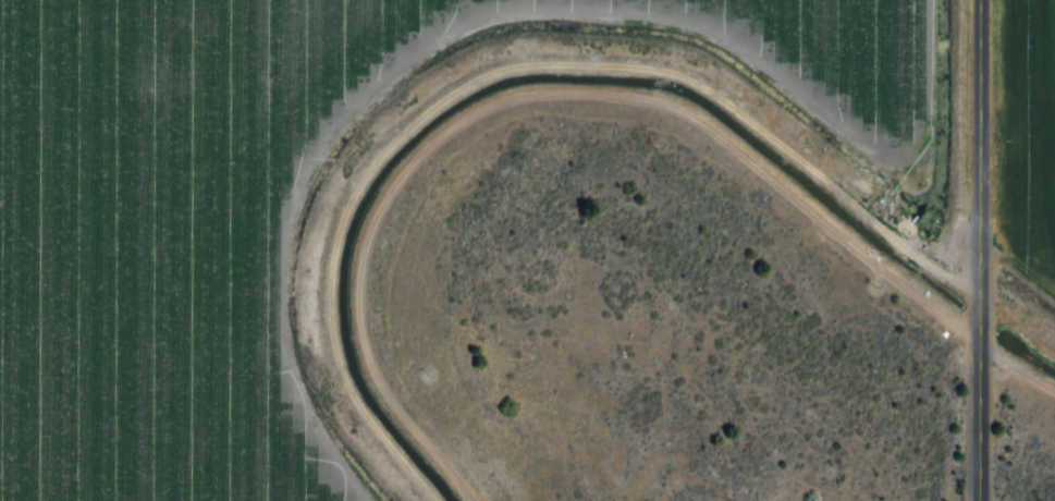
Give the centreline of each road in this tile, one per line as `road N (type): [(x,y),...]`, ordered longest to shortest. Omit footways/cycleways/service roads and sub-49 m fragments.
road 1 (residential): [(983,500),(977,0)]

